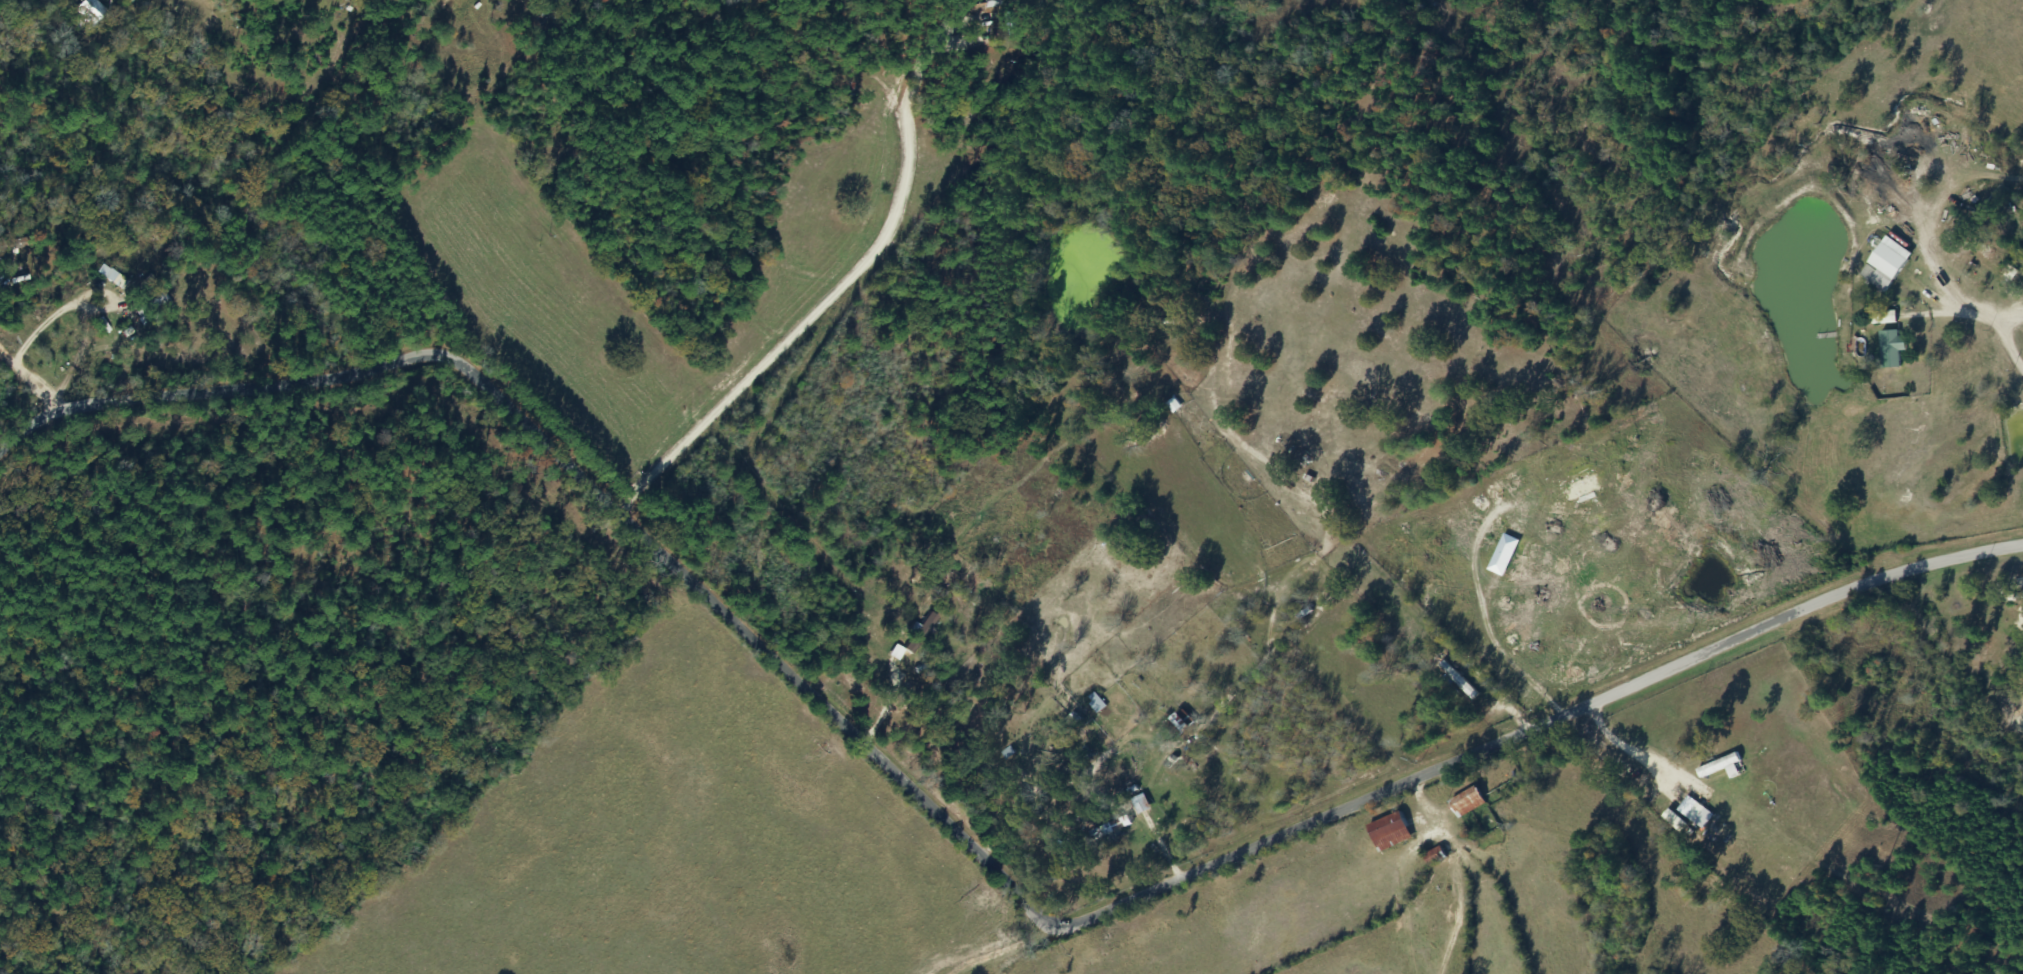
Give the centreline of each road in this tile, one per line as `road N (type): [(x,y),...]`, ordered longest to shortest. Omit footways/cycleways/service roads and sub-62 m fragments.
road 1 (residential): [(0,482),(37,442),(319,382),(413,382),(1017,924),(1136,899),(1824,601),(2022,566)]
road 2 (track): [(1413,779),(1441,829),(1459,896),(1439,973)]

